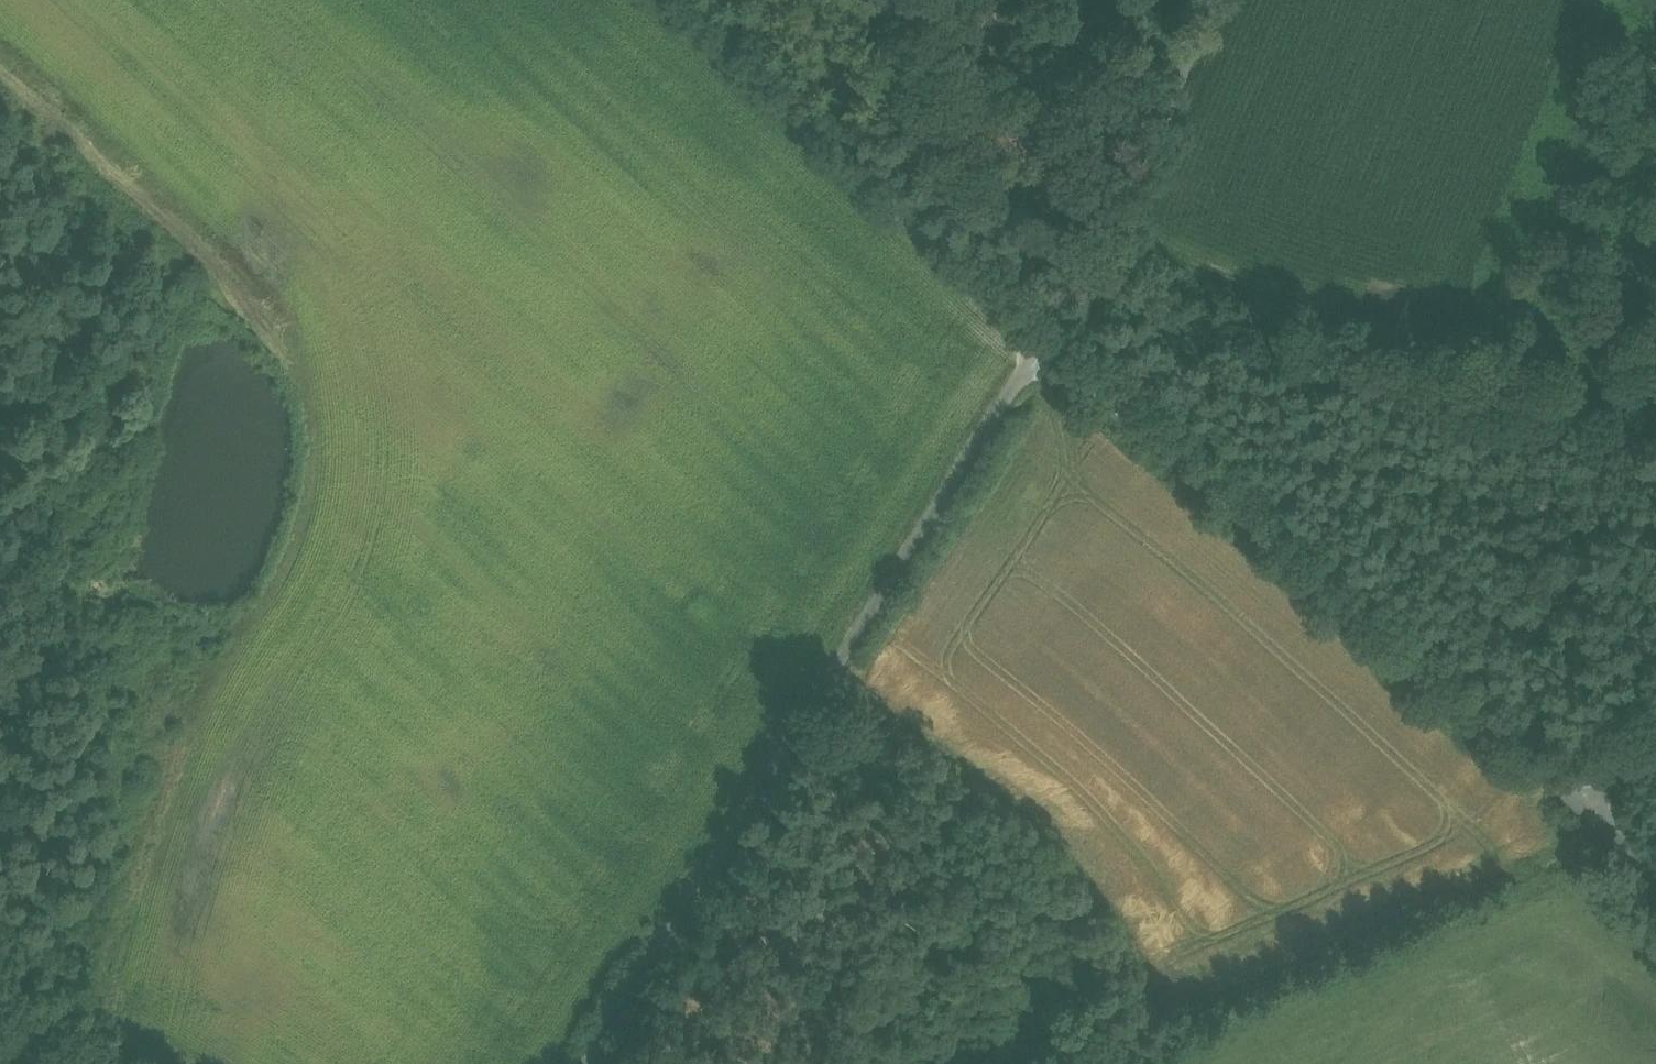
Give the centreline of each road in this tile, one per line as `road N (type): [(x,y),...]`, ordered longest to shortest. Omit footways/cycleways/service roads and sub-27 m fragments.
road 1 (unclassified): [(582,1063),(1040,355)]
road 2 (unclassified): [(1589,826),(1040,355)]
road 3 (unclassified): [(1040,355),(647,0)]
road 4 (track): [(1040,355),(1231,0)]

